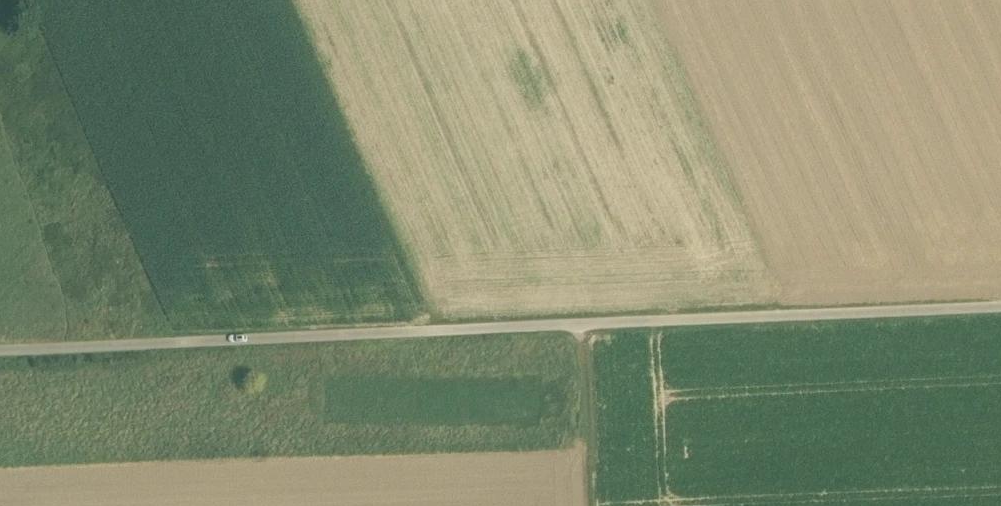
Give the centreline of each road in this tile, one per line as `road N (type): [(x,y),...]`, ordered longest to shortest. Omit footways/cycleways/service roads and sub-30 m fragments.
road 1 (track): [(604,505),(596,333)]

